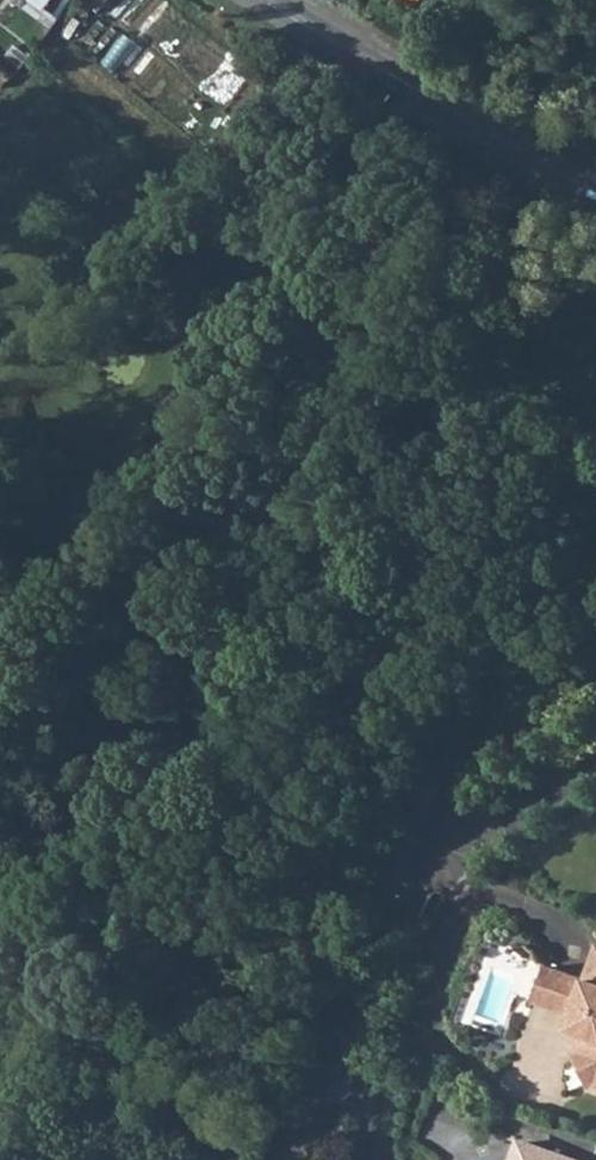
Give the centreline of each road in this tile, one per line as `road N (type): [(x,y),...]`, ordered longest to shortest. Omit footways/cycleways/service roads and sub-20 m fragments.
road 1 (residential): [(595,411),(530,498),(302,1159)]
road 2 (tertiary): [(595,192),(266,0)]

